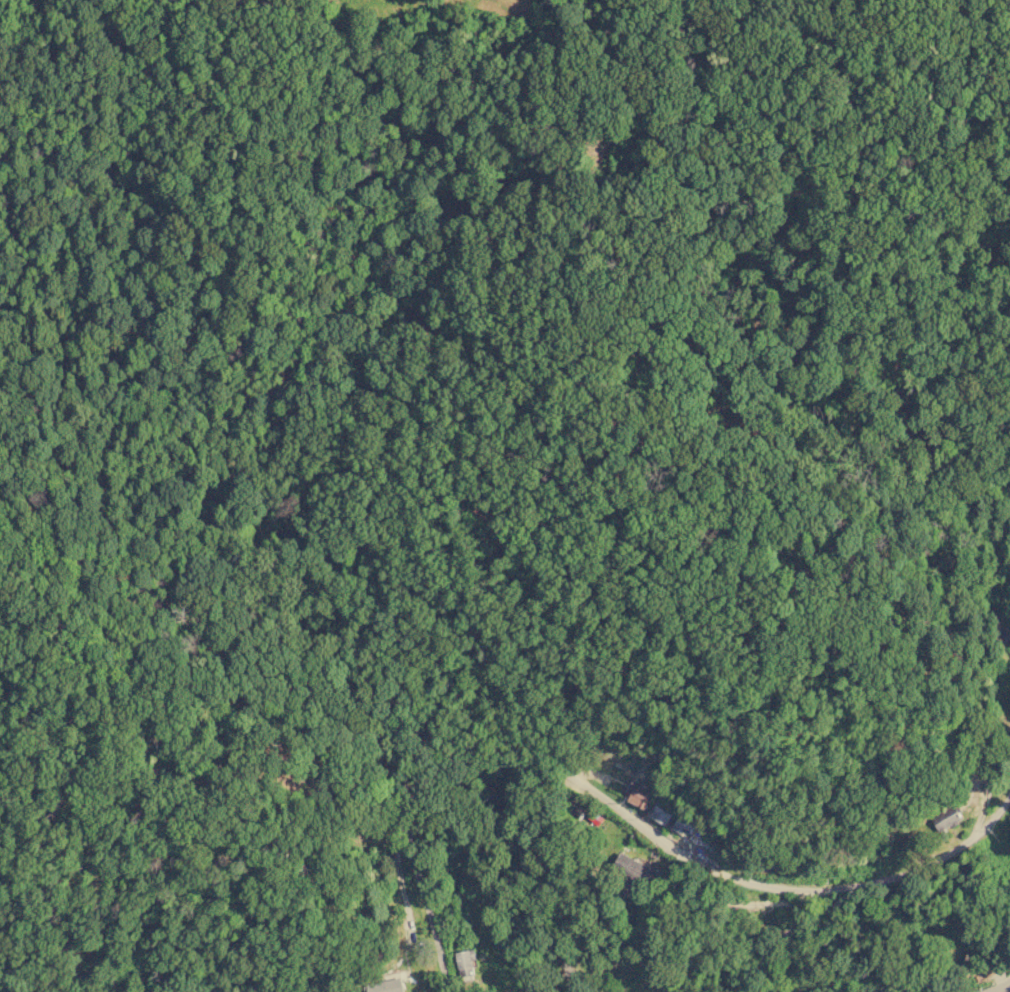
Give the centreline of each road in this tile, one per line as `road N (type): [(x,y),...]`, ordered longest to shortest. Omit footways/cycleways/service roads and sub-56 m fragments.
road 1 (residential): [(875,884),(825,891),(722,873),(550,764),(466,759),(431,777),(410,803),(408,835),(438,927),(443,991)]
road 2 (residential): [(875,884),(762,947),(721,960),(568,956),(565,969),(579,991)]
road 3 (residential): [(1009,795),(973,839),(875,884)]

